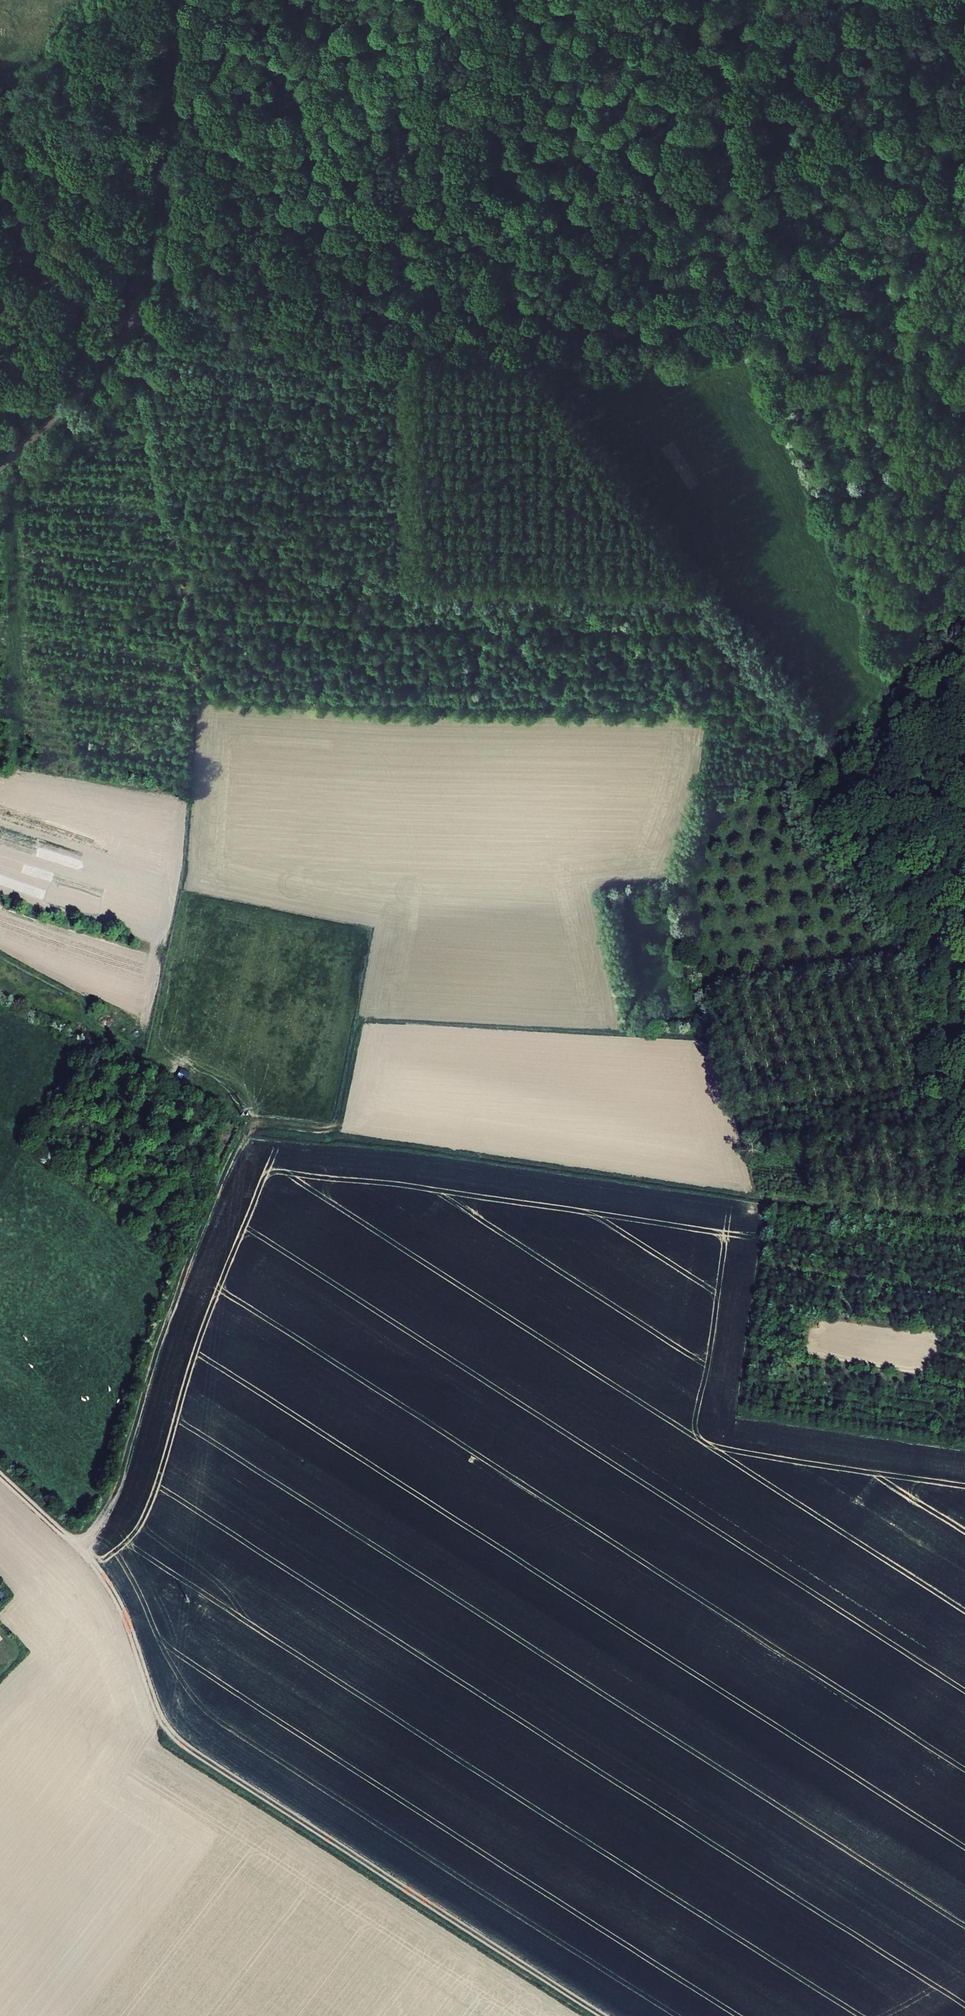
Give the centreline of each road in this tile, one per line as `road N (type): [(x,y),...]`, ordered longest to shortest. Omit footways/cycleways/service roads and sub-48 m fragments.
road 1 (track): [(0,1475),(81,1548),(118,1597),(167,1730),(598,2015)]
road 2 (track): [(81,1548),(102,1525),(165,1323),(240,1141),(251,1130),(339,1129)]
road 3 (track): [(137,317),(534,353),(580,349)]
road 4 (track): [(137,317),(0,464)]
road 5 (track): [(162,166),(137,317)]
road 6 (track): [(580,349),(719,337)]

